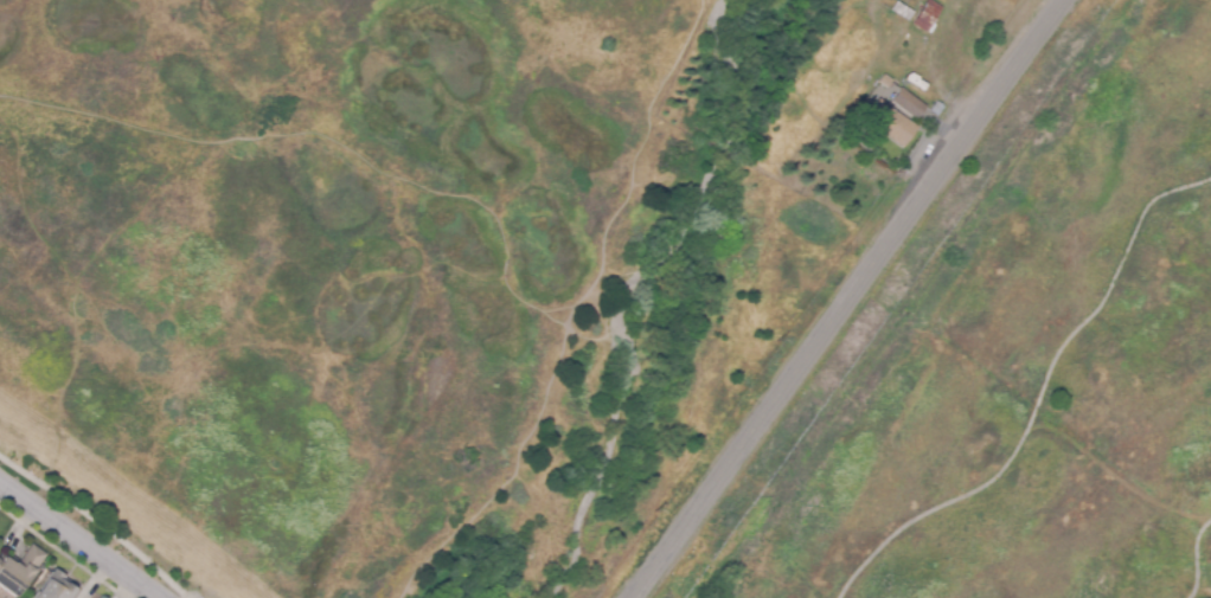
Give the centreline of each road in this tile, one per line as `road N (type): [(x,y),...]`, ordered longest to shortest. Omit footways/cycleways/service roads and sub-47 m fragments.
road 1 (secondary): [(1063,0),(627,597)]
road 2 (residential): [(0,486),(159,597)]

